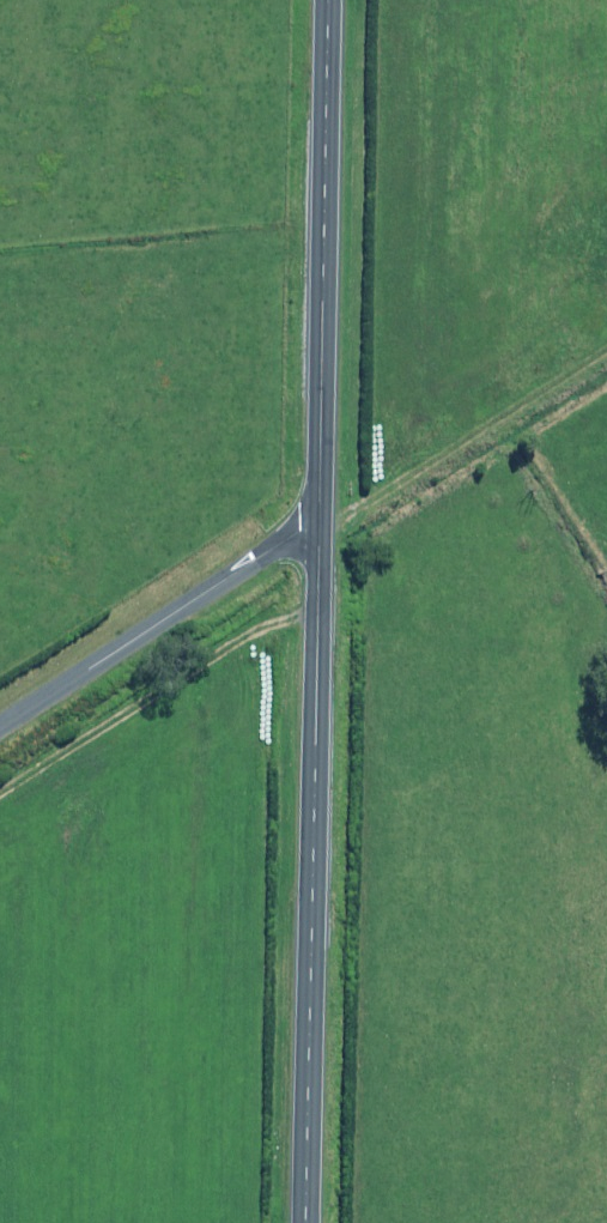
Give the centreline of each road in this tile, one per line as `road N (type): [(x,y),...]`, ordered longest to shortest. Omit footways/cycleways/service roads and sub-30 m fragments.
road 1 (tertiary): [(308,1222),(320,531)]
road 2 (tertiary): [(320,531),(330,0)]
road 3 (unclassified): [(0,728),(301,532),(320,531)]

